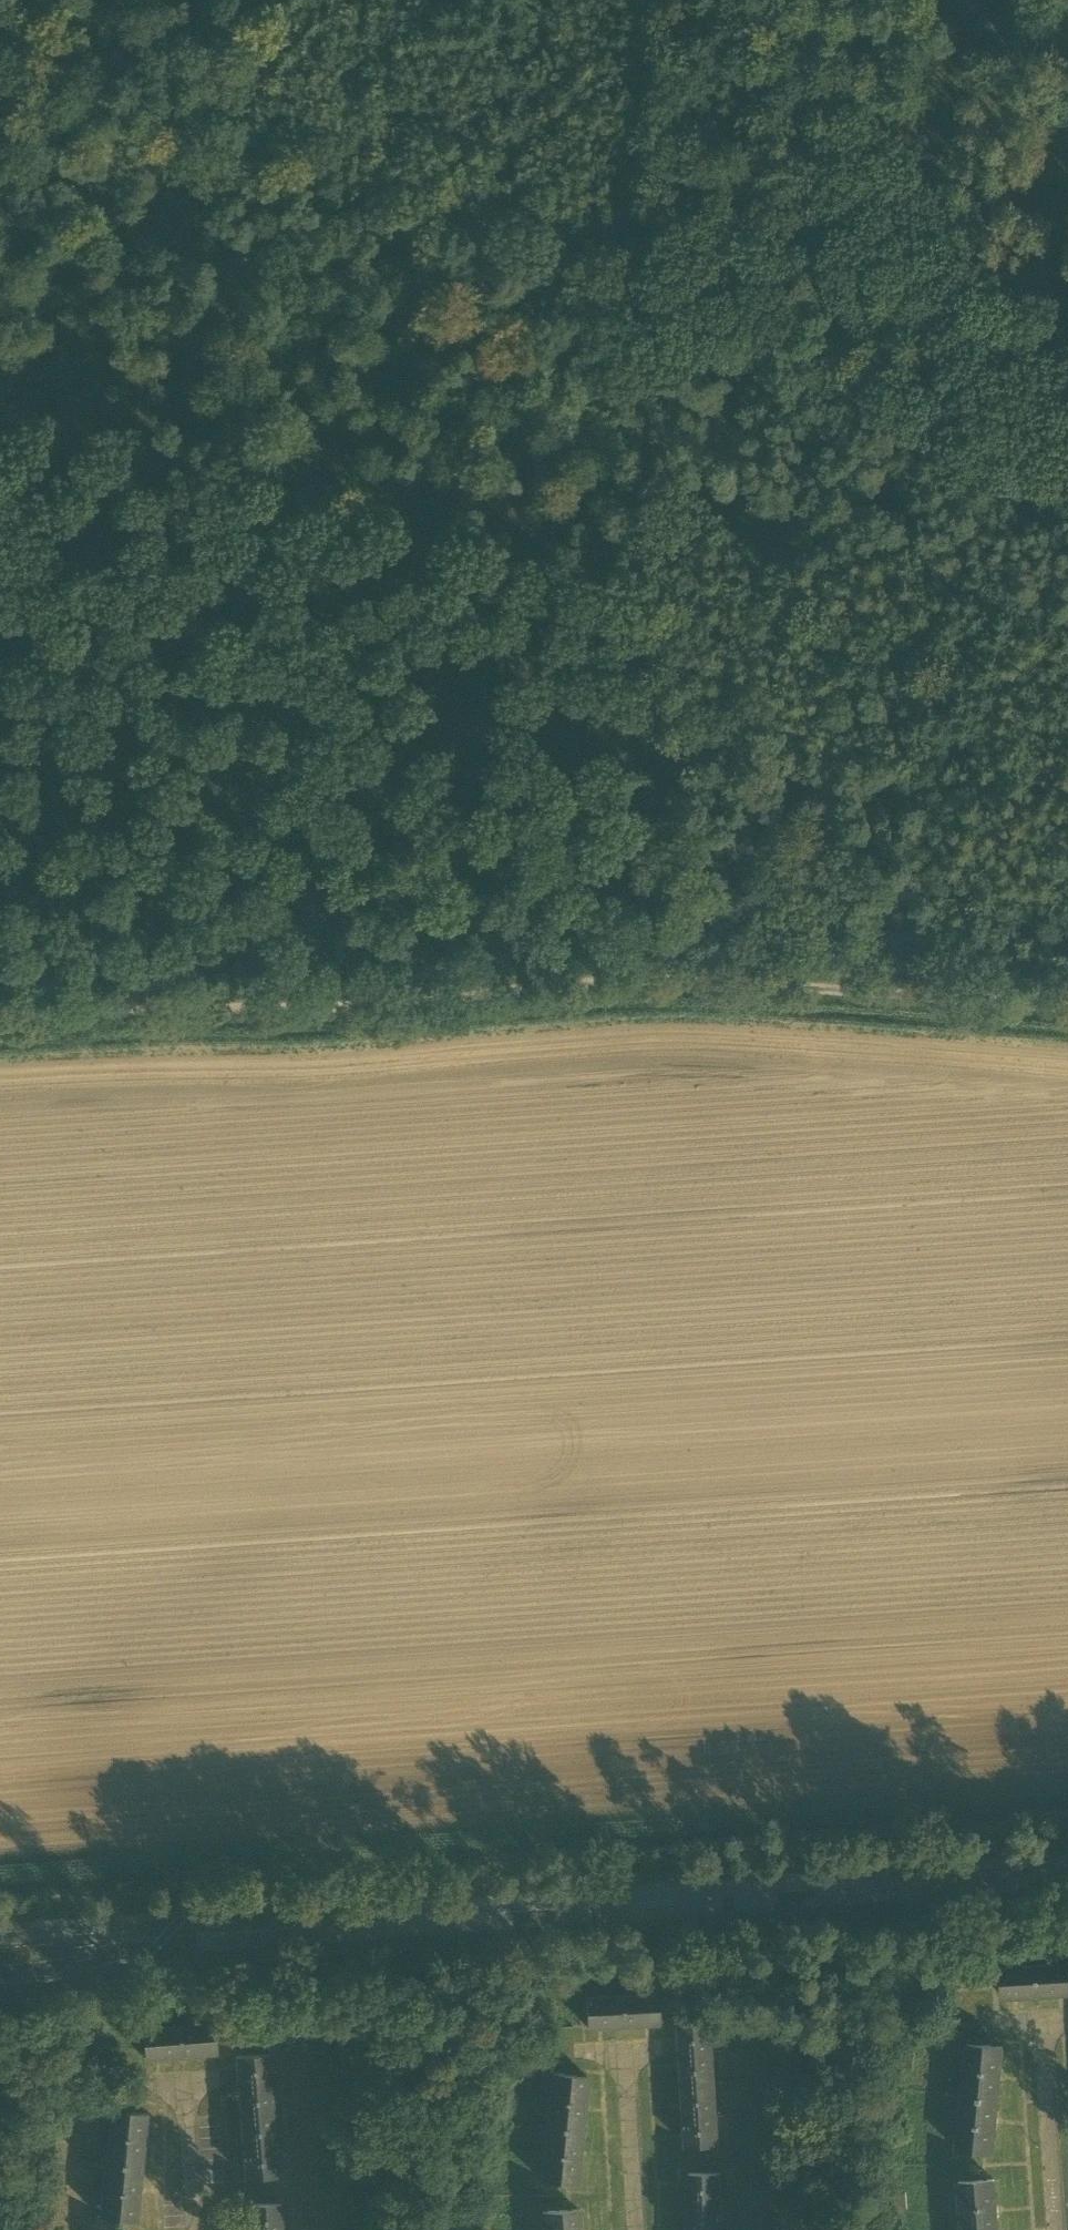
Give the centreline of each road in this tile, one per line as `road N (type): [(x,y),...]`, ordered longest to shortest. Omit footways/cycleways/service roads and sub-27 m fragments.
road 1 (track): [(0,1023),(623,986),(791,987),(1067,1008)]
road 2 (track): [(643,0),(623,986)]

